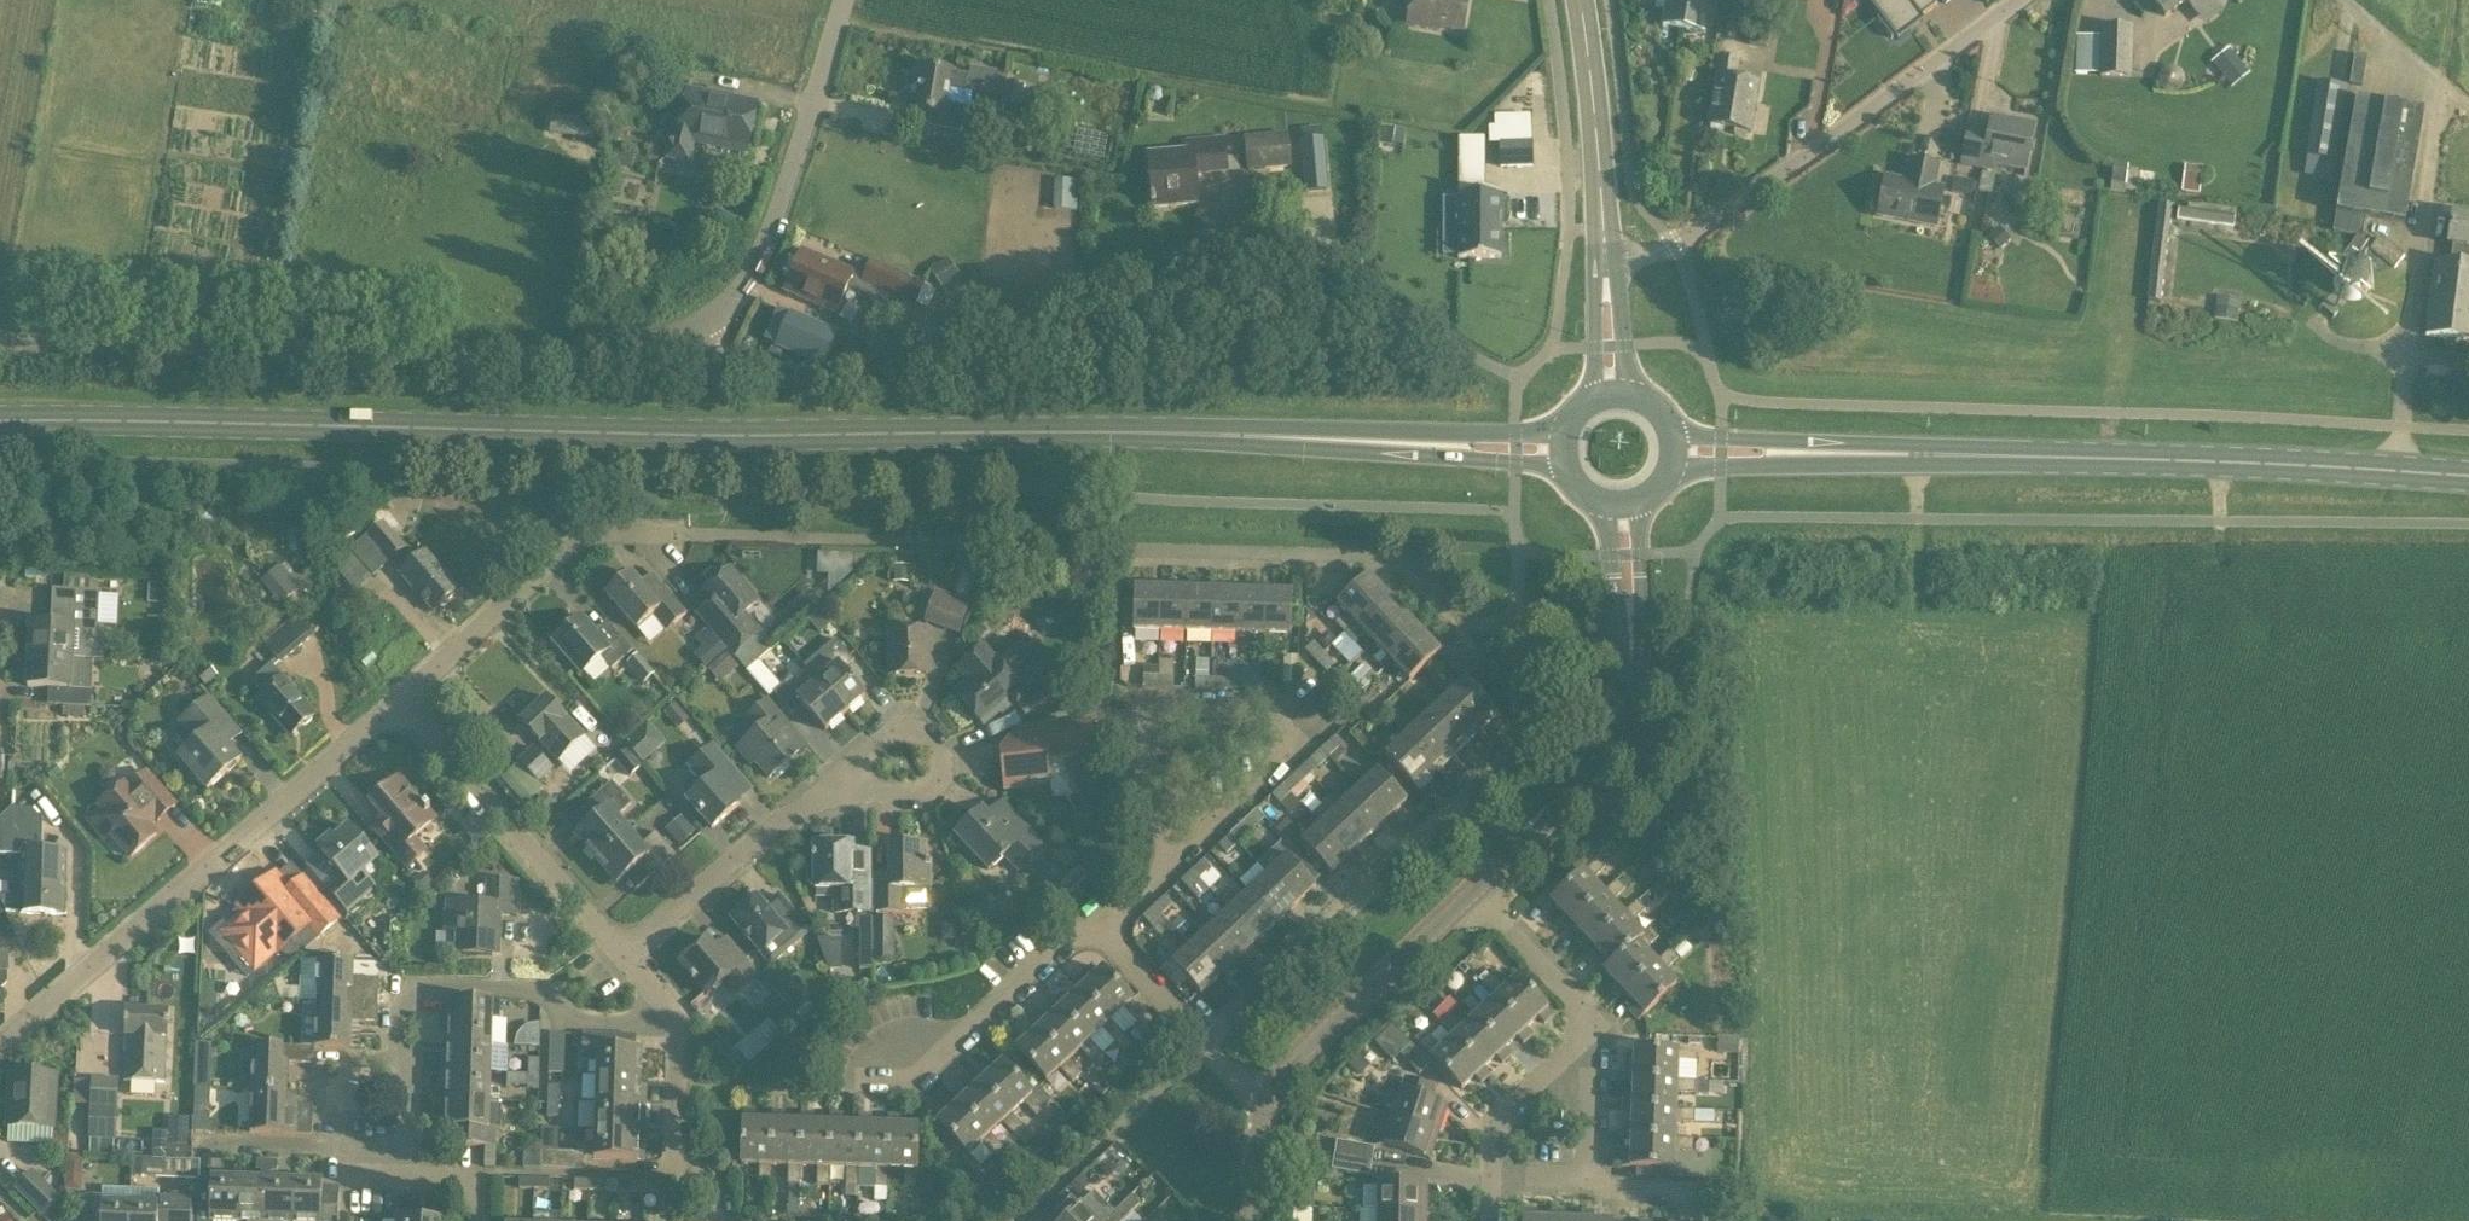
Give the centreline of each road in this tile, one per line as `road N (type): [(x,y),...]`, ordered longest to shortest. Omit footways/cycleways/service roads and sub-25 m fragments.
road 1 (secondary): [(0,425),(1223,436),(1563,454)]
road 2 (secondary): [(2400,472),(1671,455)]
road 3 (unclassified): [(705,326),(553,360),(0,344)]
road 4 (residential): [(717,1220),(718,1206),(676,1157),(681,1022),(400,699)]
road 5 (unclassified): [(705,326),(725,355),(853,367),(1179,263),(1306,257)]
road 6 (residential): [(0,1048),(400,699)]
road 7 (residential): [(2400,472),(2407,353),(2442,77),(2356,0)]
road 8 (residential): [(895,1062),(935,1063),(1088,924),(1268,1103)]
road 9 (residential): [(1604,265),(1674,249),(1718,228),(2022,0)]
road 10 (residential): [(1470,897),(1595,1025),(1492,1124),(1489,1220)]
road 11 (unclassified): [(705,326),(752,293),(793,191),(847,0)]
road 12 (residential): [(400,699),(574,548),(609,535),(674,533)]
road 13 (tertiary): [(1470,897),(1592,779),(1625,702),(1631,640)]
road 14 (tertiary): [(1268,1103),(1307,1050),(1470,897)]
road 15 (tertiary): [(1604,265),(1601,133),(1584,0)]
road 16 (tertiary): [(1604,505),(1616,611),(1631,640)]
road 17 (tertiary): [(1631,640),(1640,612),(1634,504)]
road 18 (tertiary): [(1611,398),(1604,265)]

